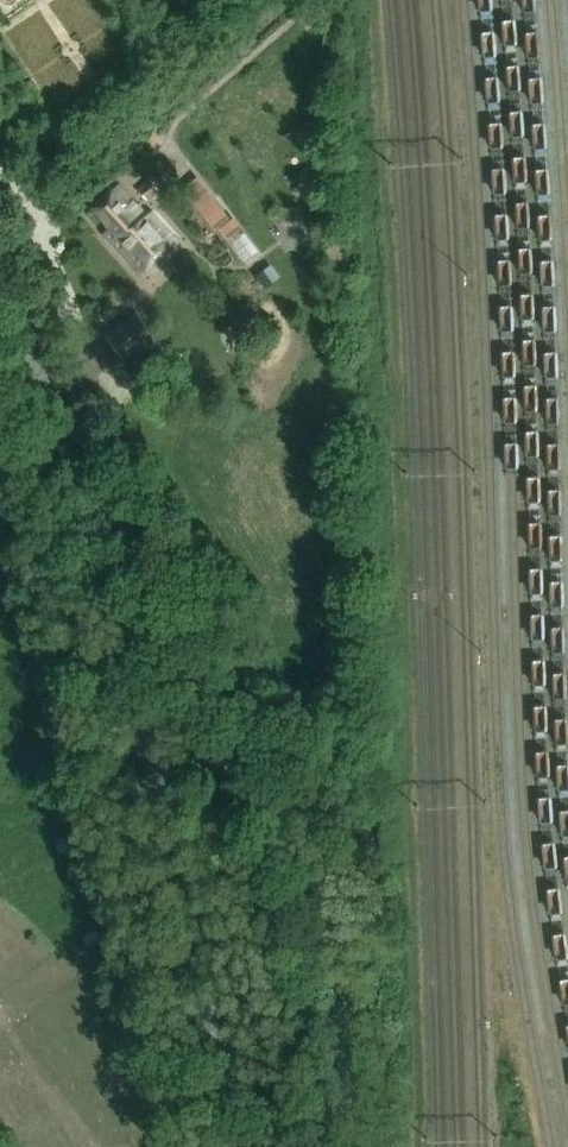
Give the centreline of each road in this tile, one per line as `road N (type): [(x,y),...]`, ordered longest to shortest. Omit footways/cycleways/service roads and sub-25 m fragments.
road 1 (unclassified): [(229,744),(105,478),(0,310)]
road 2 (unclassified): [(245,1146),(158,771),(229,744)]
road 3 (unclassified): [(346,1146),(343,1024),(331,961),(229,744)]
road 4 (track): [(158,771),(67,464),(64,448),(78,434)]

